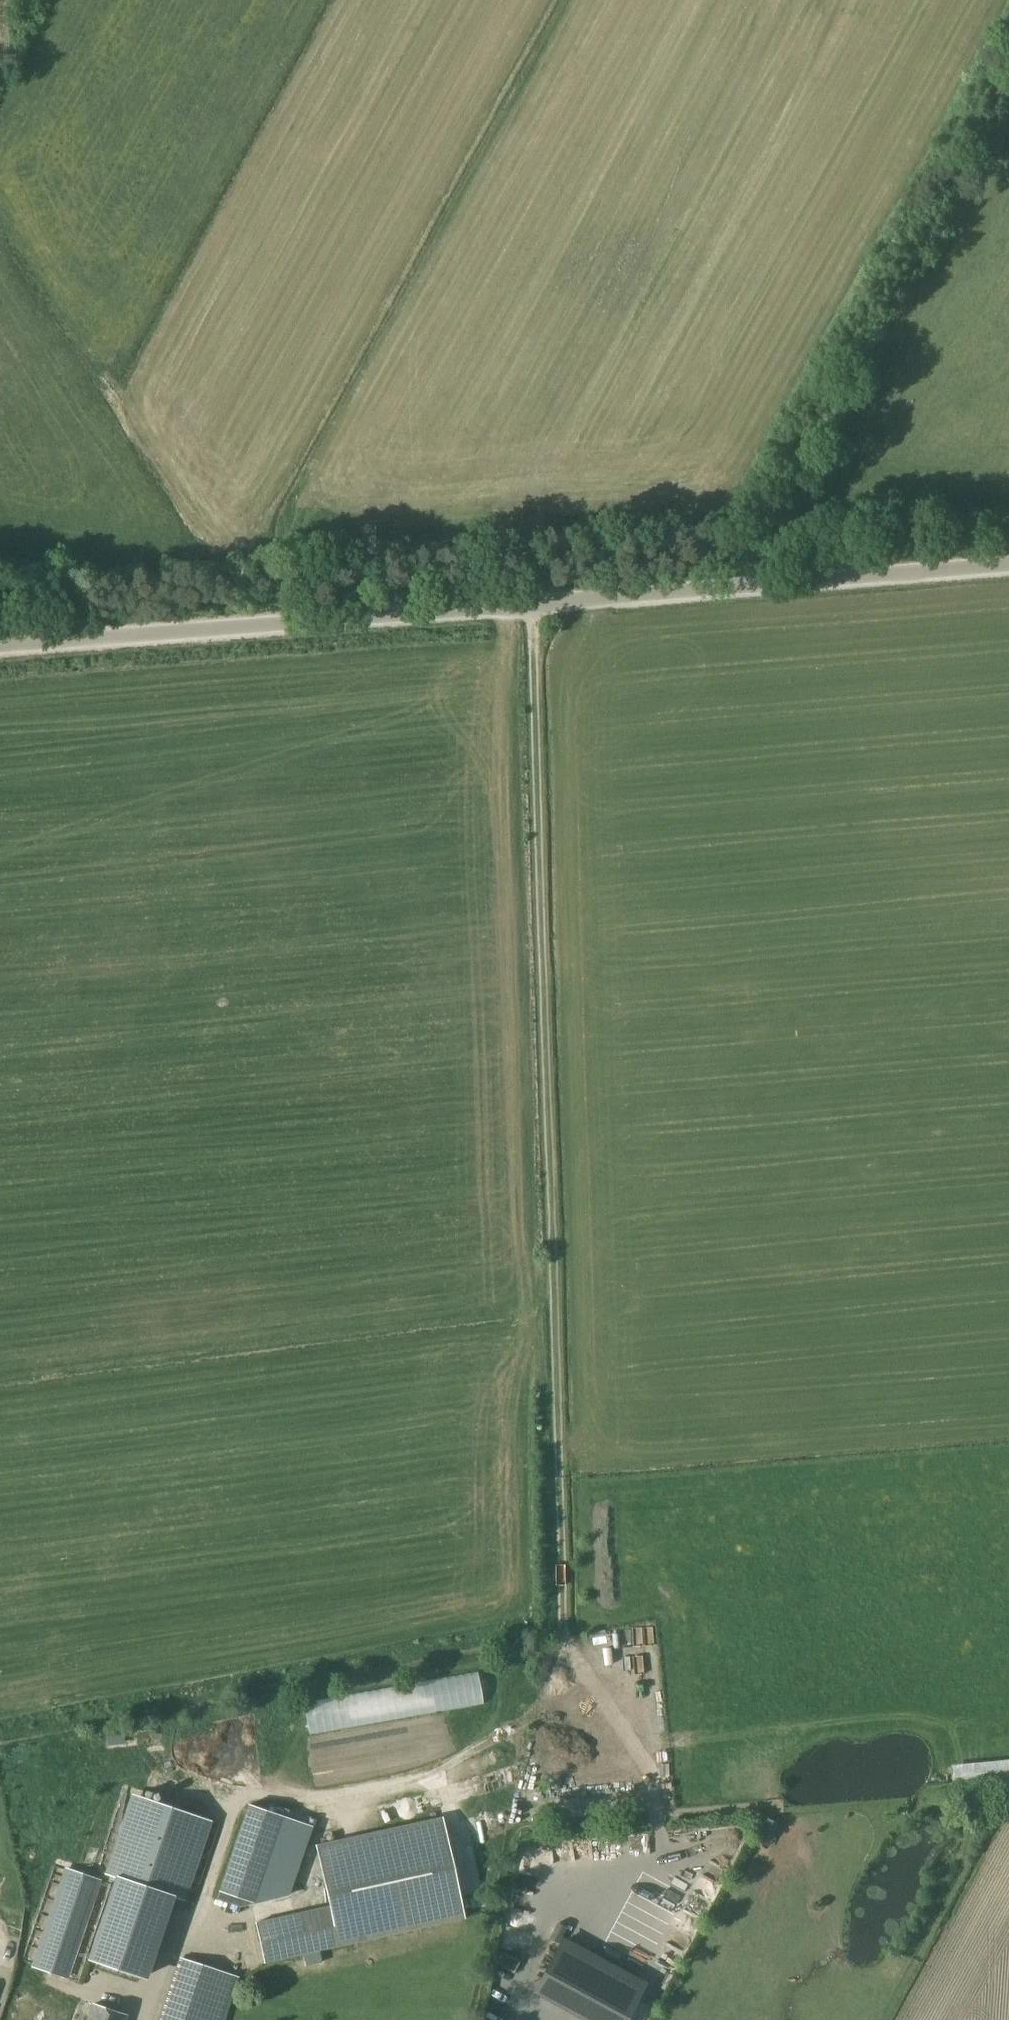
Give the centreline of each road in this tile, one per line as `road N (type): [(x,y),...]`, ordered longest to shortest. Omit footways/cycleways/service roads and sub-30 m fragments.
road 1 (unclassified): [(0,647),(1008,562)]

